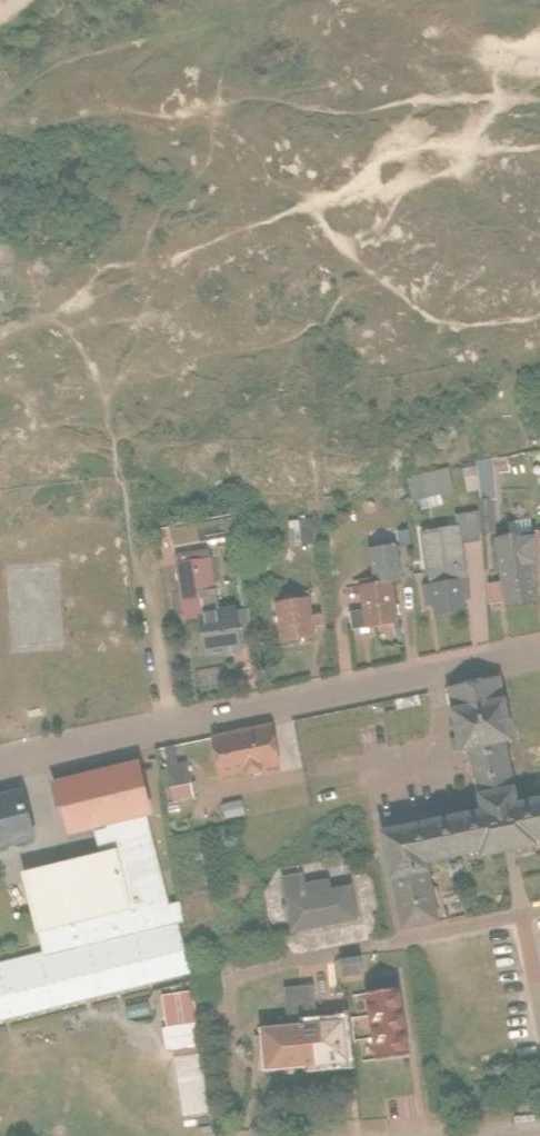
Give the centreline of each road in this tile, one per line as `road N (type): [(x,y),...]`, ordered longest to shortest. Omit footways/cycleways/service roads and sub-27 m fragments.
road 1 (residential): [(539,649),(0,772)]
road 2 (track): [(170,731),(144,557)]

